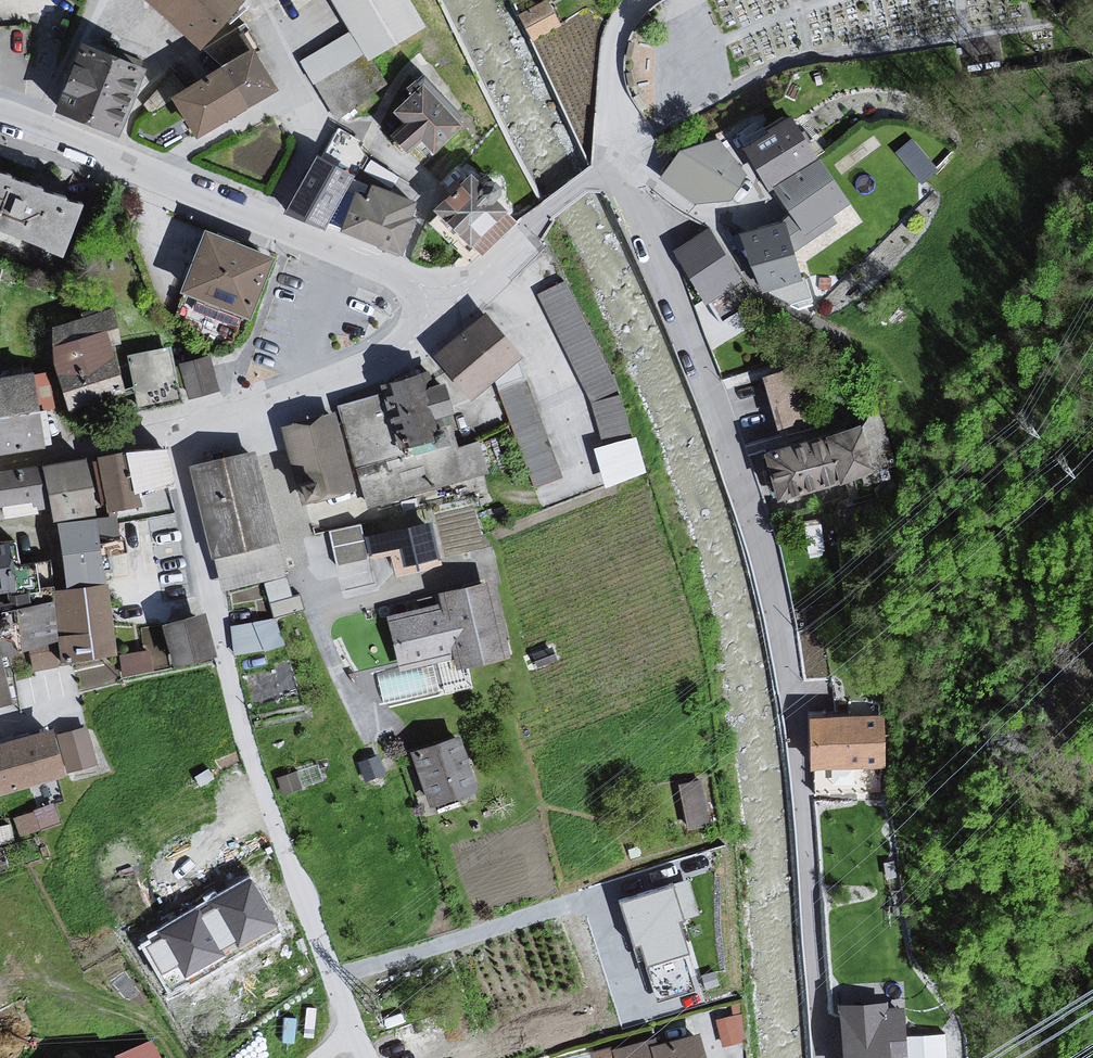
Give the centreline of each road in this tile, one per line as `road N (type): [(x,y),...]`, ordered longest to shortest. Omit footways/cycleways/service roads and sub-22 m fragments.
road 1 (residential): [(182,439),(242,730),(366,1057)]
road 2 (residential): [(0,114),(307,236),(412,281),(449,307)]
road 3 (residential): [(182,439),(385,360),(449,307)]
road 4 (residential): [(0,464),(152,435),(182,439)]
road 5 (residential): [(617,164),(615,38),(644,0)]
road 6 (residential): [(449,307),(538,219)]

